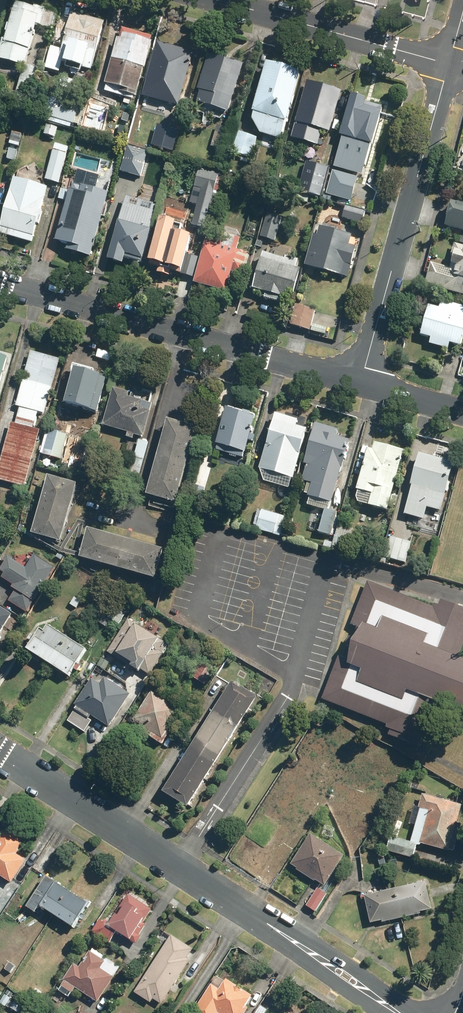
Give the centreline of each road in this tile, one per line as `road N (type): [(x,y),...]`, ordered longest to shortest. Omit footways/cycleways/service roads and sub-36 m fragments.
road 1 (tertiary): [(0,753),(399,1012)]
road 2 (residential): [(0,282),(361,381)]
road 3 (residential): [(361,381),(449,64)]
road 4 (residential): [(449,64),(219,0)]

